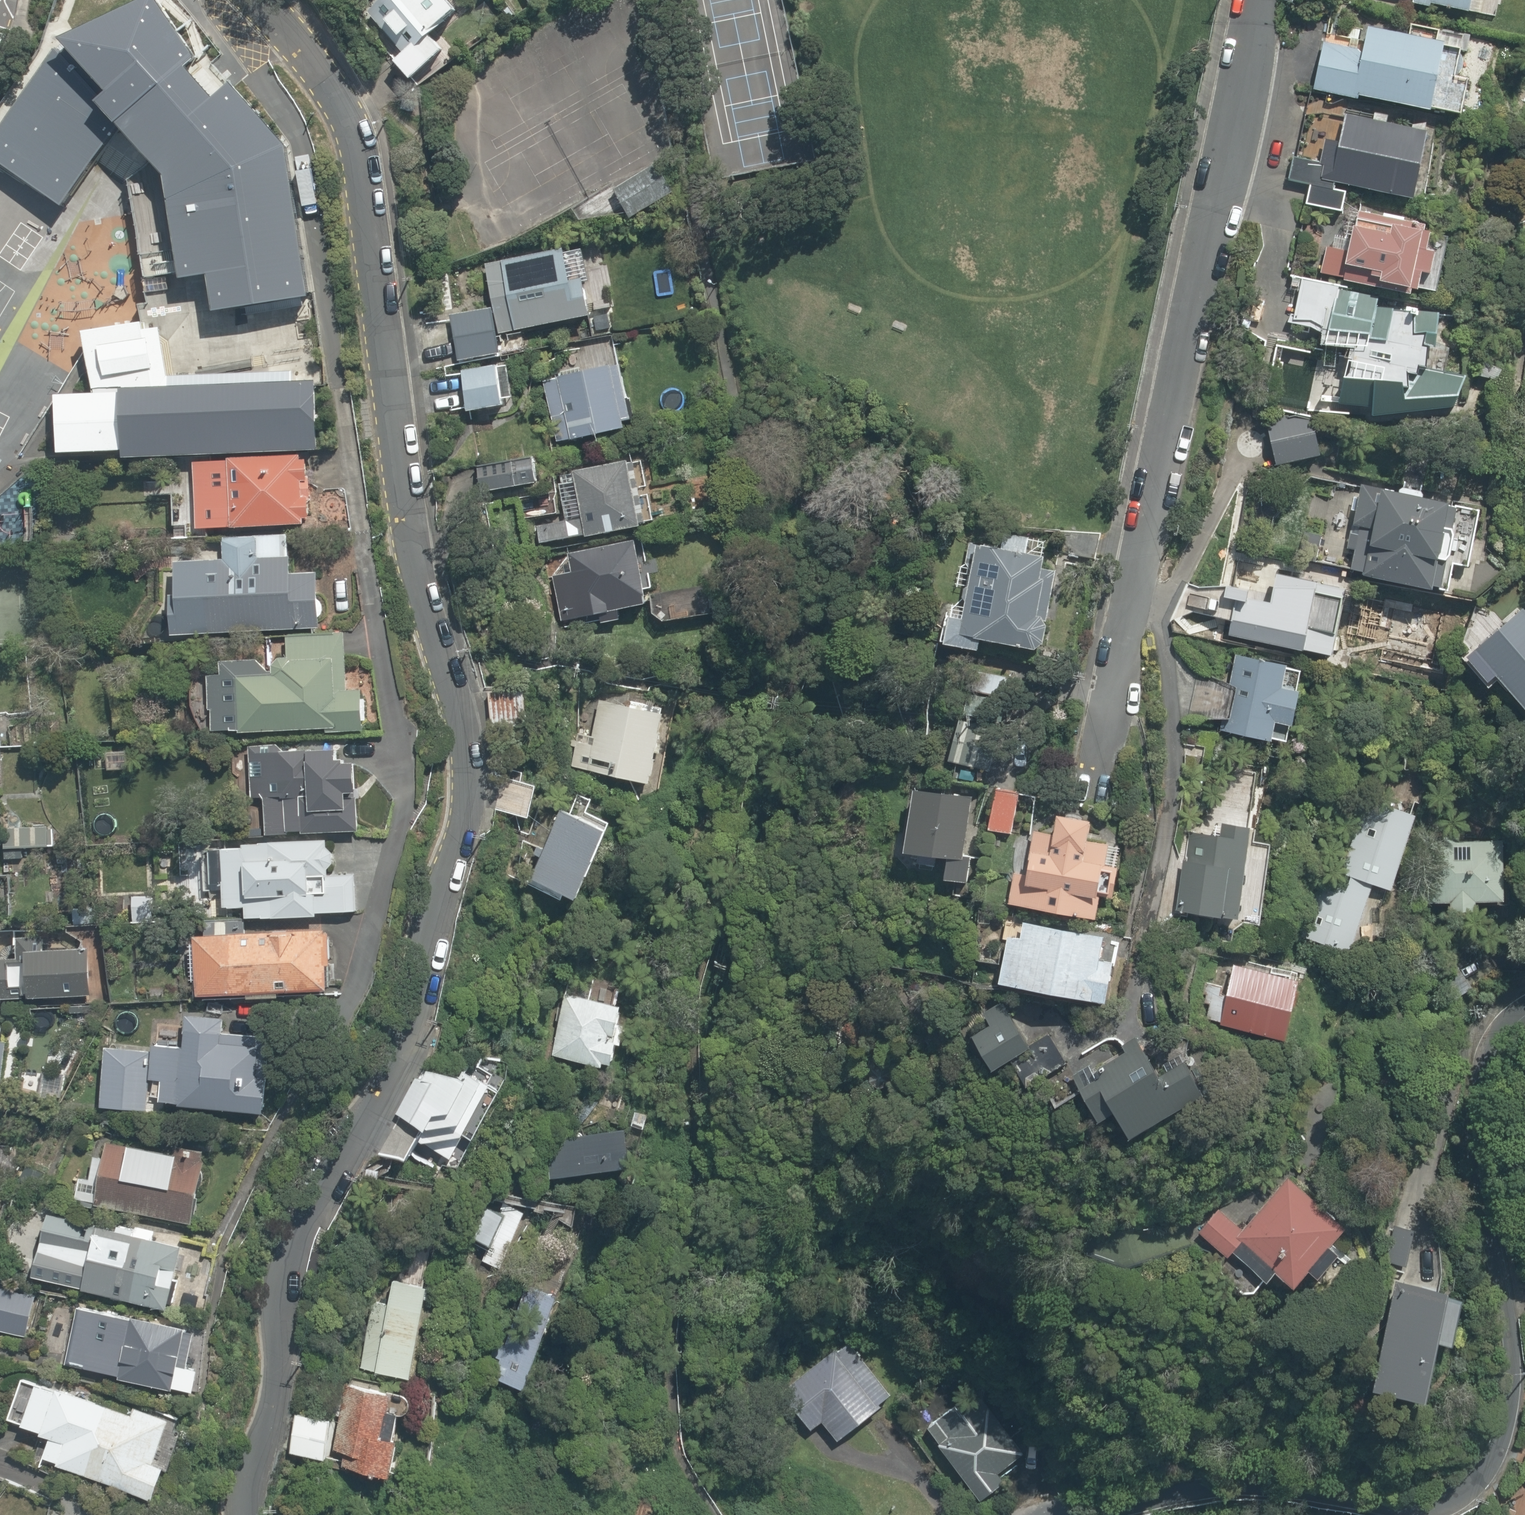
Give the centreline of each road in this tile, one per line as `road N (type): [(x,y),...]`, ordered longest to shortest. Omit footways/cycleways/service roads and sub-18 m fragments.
road 1 (residential): [(260,0),(323,73),(351,128),(421,574),(454,684),(463,809),(424,969),(281,1292),(245,1514)]
road 2 (residential): [(1524,1064),(1497,1120),(1487,1193),(1506,1413),(1480,1482),(1441,1502),(1394,1508),(1264,1488),(1170,1488),(1071,1514)]
road 3 (residential): [(1260,0),(1117,727)]

